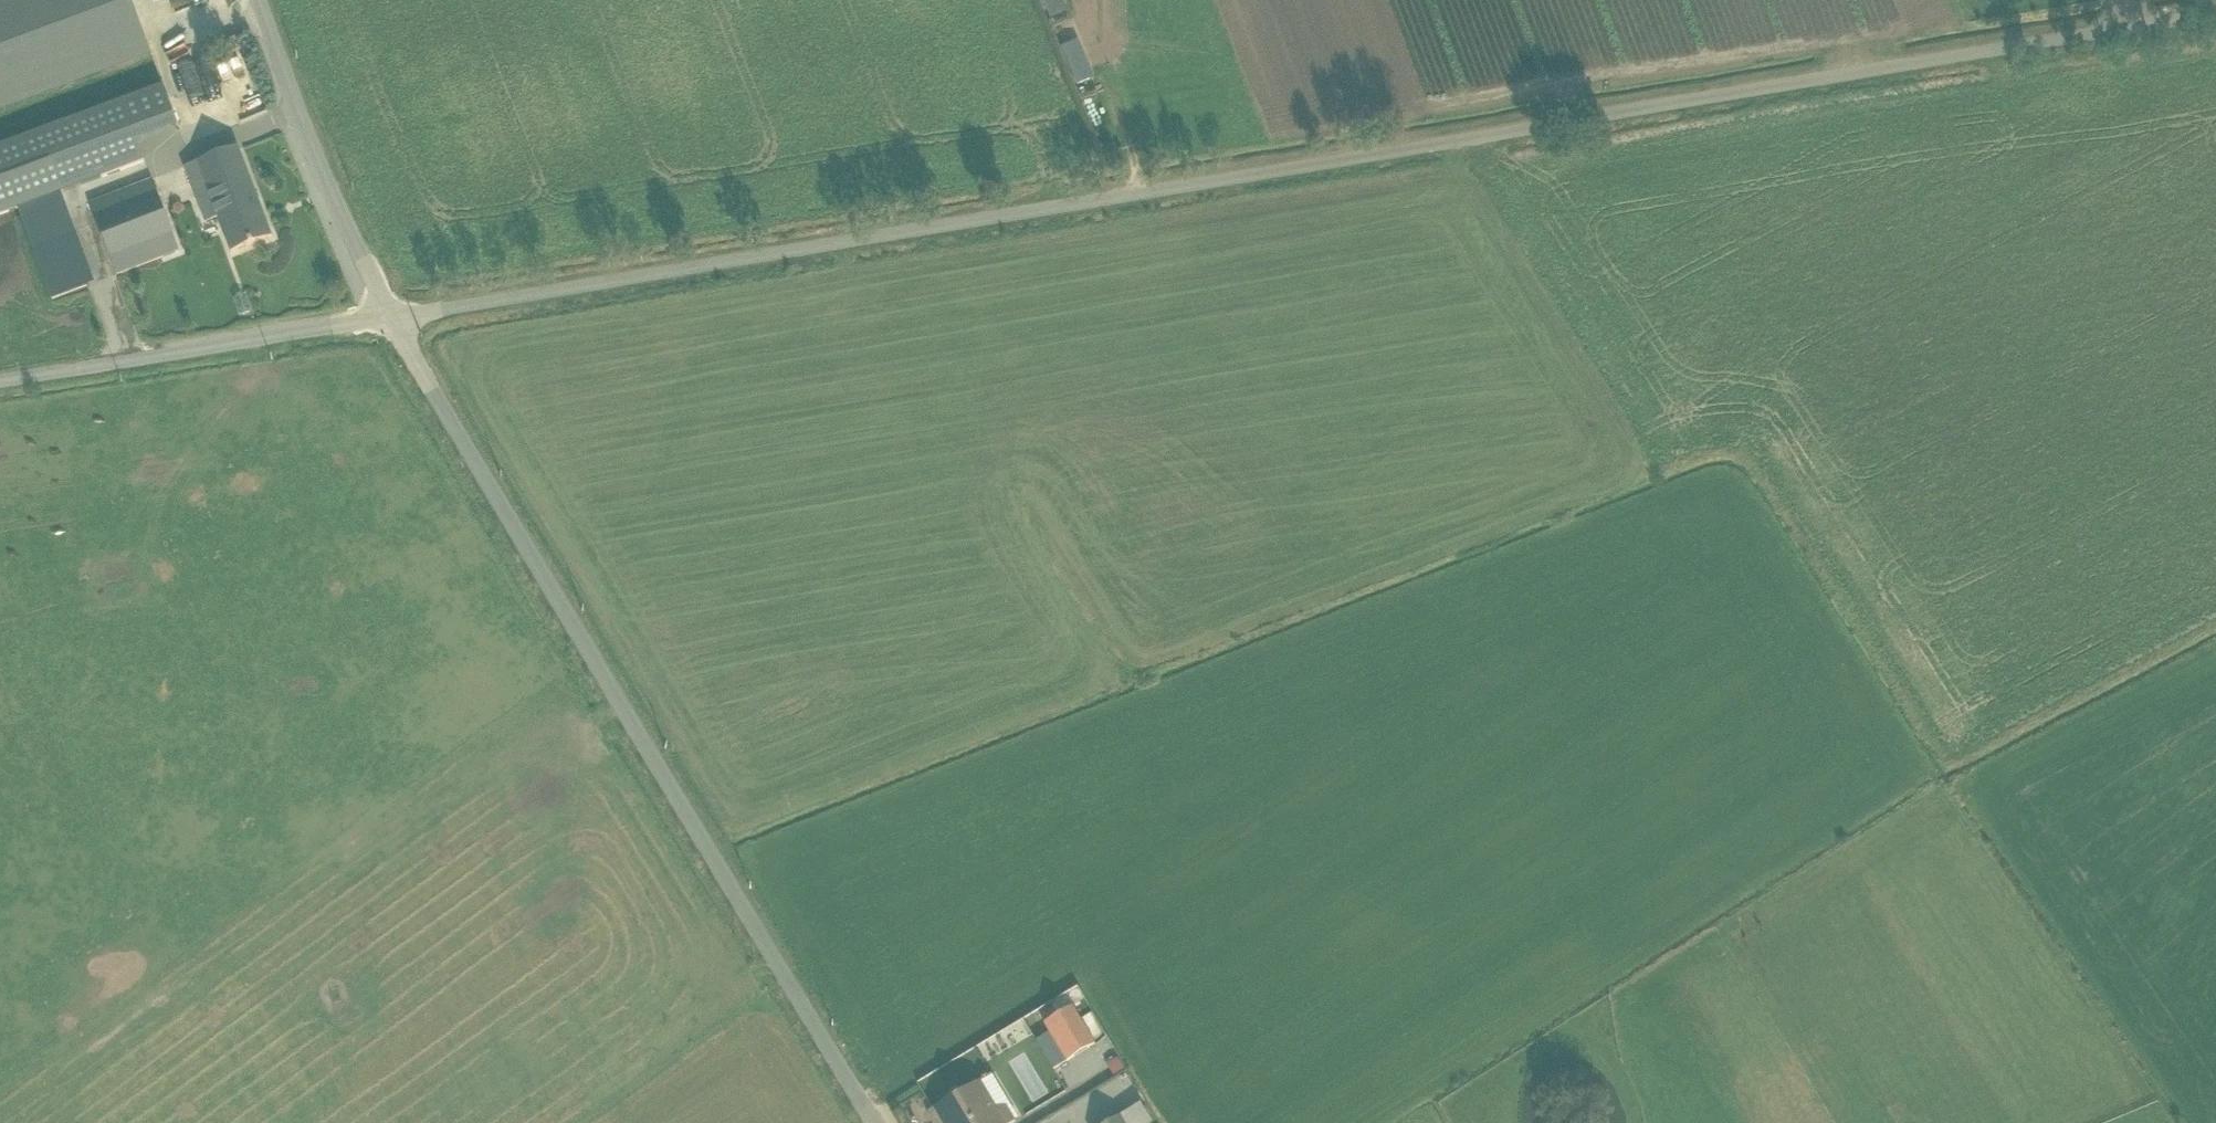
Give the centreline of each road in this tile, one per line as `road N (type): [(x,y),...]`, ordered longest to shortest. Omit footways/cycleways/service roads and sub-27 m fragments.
road 1 (unclassified): [(391,319),(2215,12)]
road 2 (unclassified): [(875,1122),(391,319)]
road 3 (unclassified): [(0,382),(391,319)]
road 4 (unclassified): [(261,0),(391,319)]

